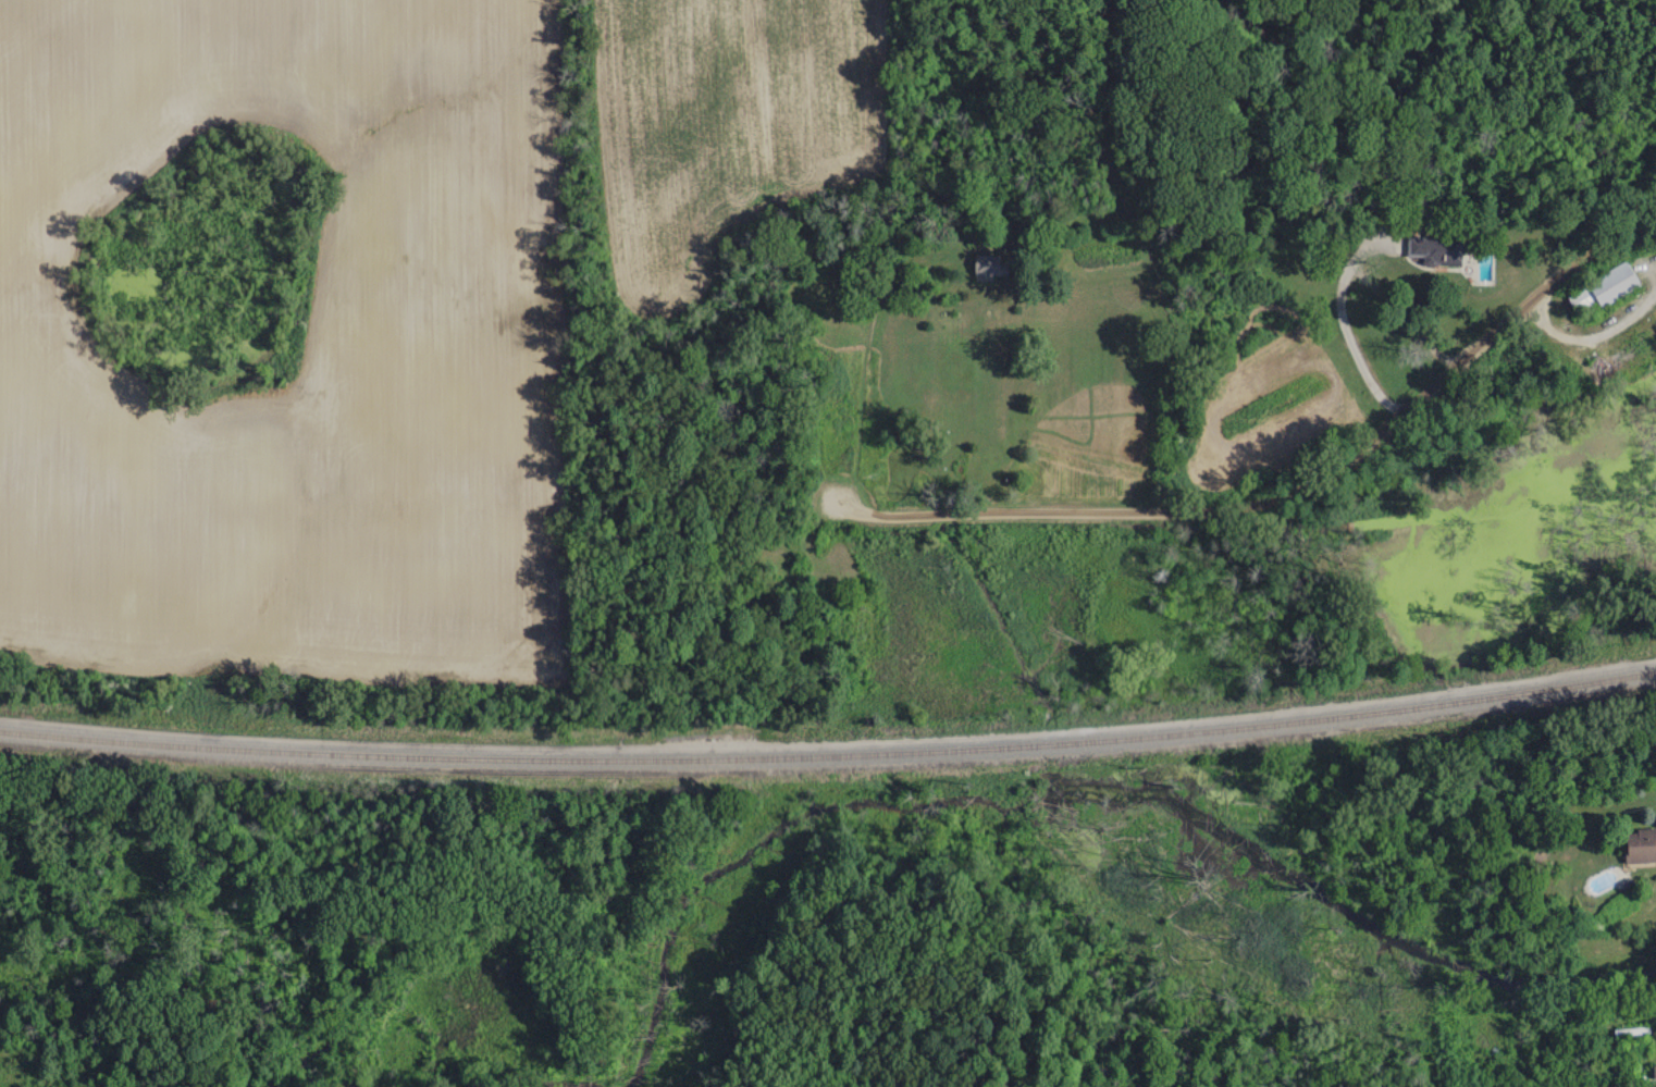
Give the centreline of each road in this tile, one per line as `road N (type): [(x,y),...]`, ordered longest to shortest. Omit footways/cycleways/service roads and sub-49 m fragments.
road 1 (residential): [(828,497),(874,515),(1070,507),(1156,514),(1247,506),(1302,489),(1425,397),(1560,273),(1605,247),(1655,234)]

